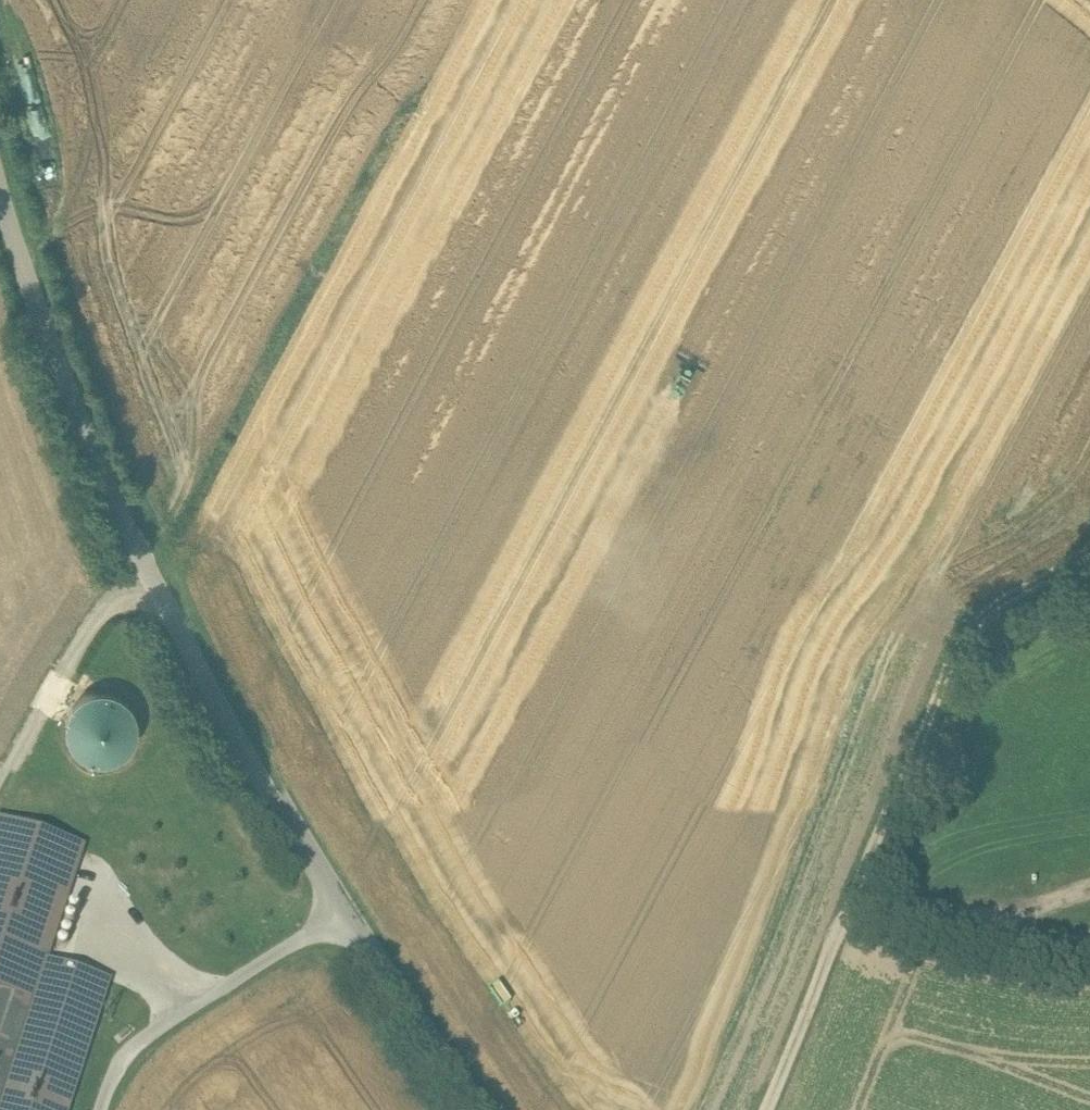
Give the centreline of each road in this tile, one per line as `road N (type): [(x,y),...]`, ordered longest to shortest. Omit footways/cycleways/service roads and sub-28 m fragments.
road 1 (unclassified): [(0,138),(68,374),(169,606),(294,827),(476,1109)]
road 2 (track): [(764,1109),(955,634),(996,584),(1089,534)]

